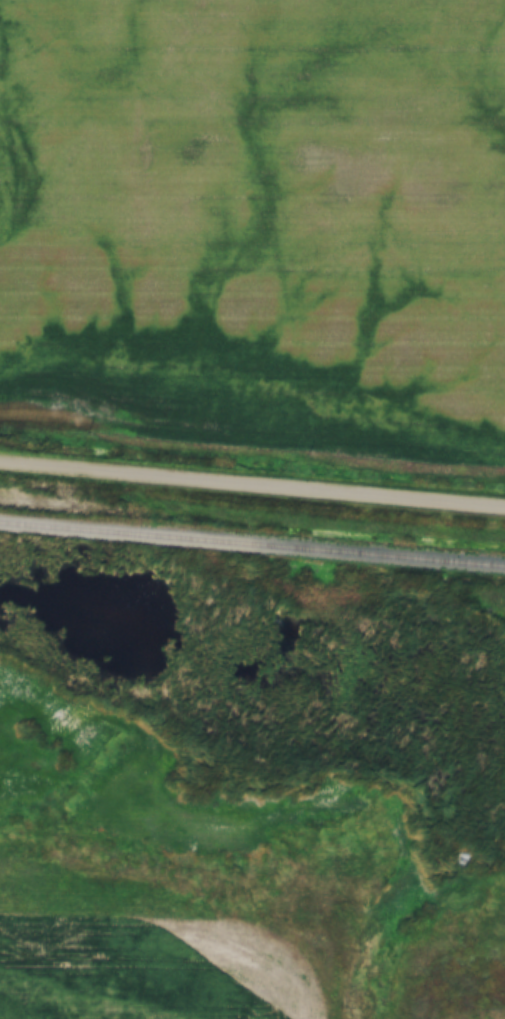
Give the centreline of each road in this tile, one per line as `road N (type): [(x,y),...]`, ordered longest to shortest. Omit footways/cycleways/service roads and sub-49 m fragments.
road 1 (residential): [(504,503),(0,460)]

